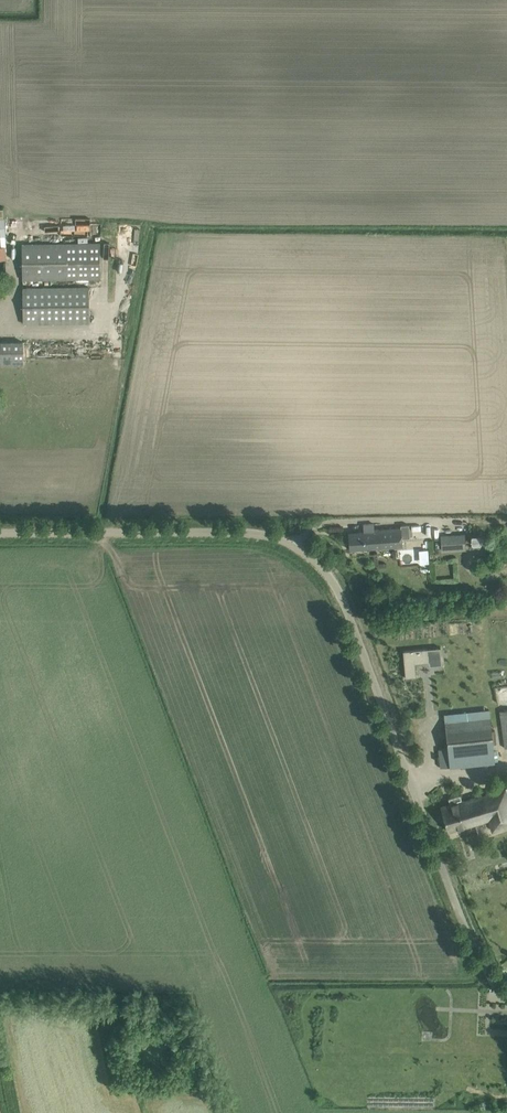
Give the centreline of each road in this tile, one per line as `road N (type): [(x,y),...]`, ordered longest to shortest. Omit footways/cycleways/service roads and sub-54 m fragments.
road 1 (residential): [(494,983),(343,602),(313,559),(265,535),(0,533)]

